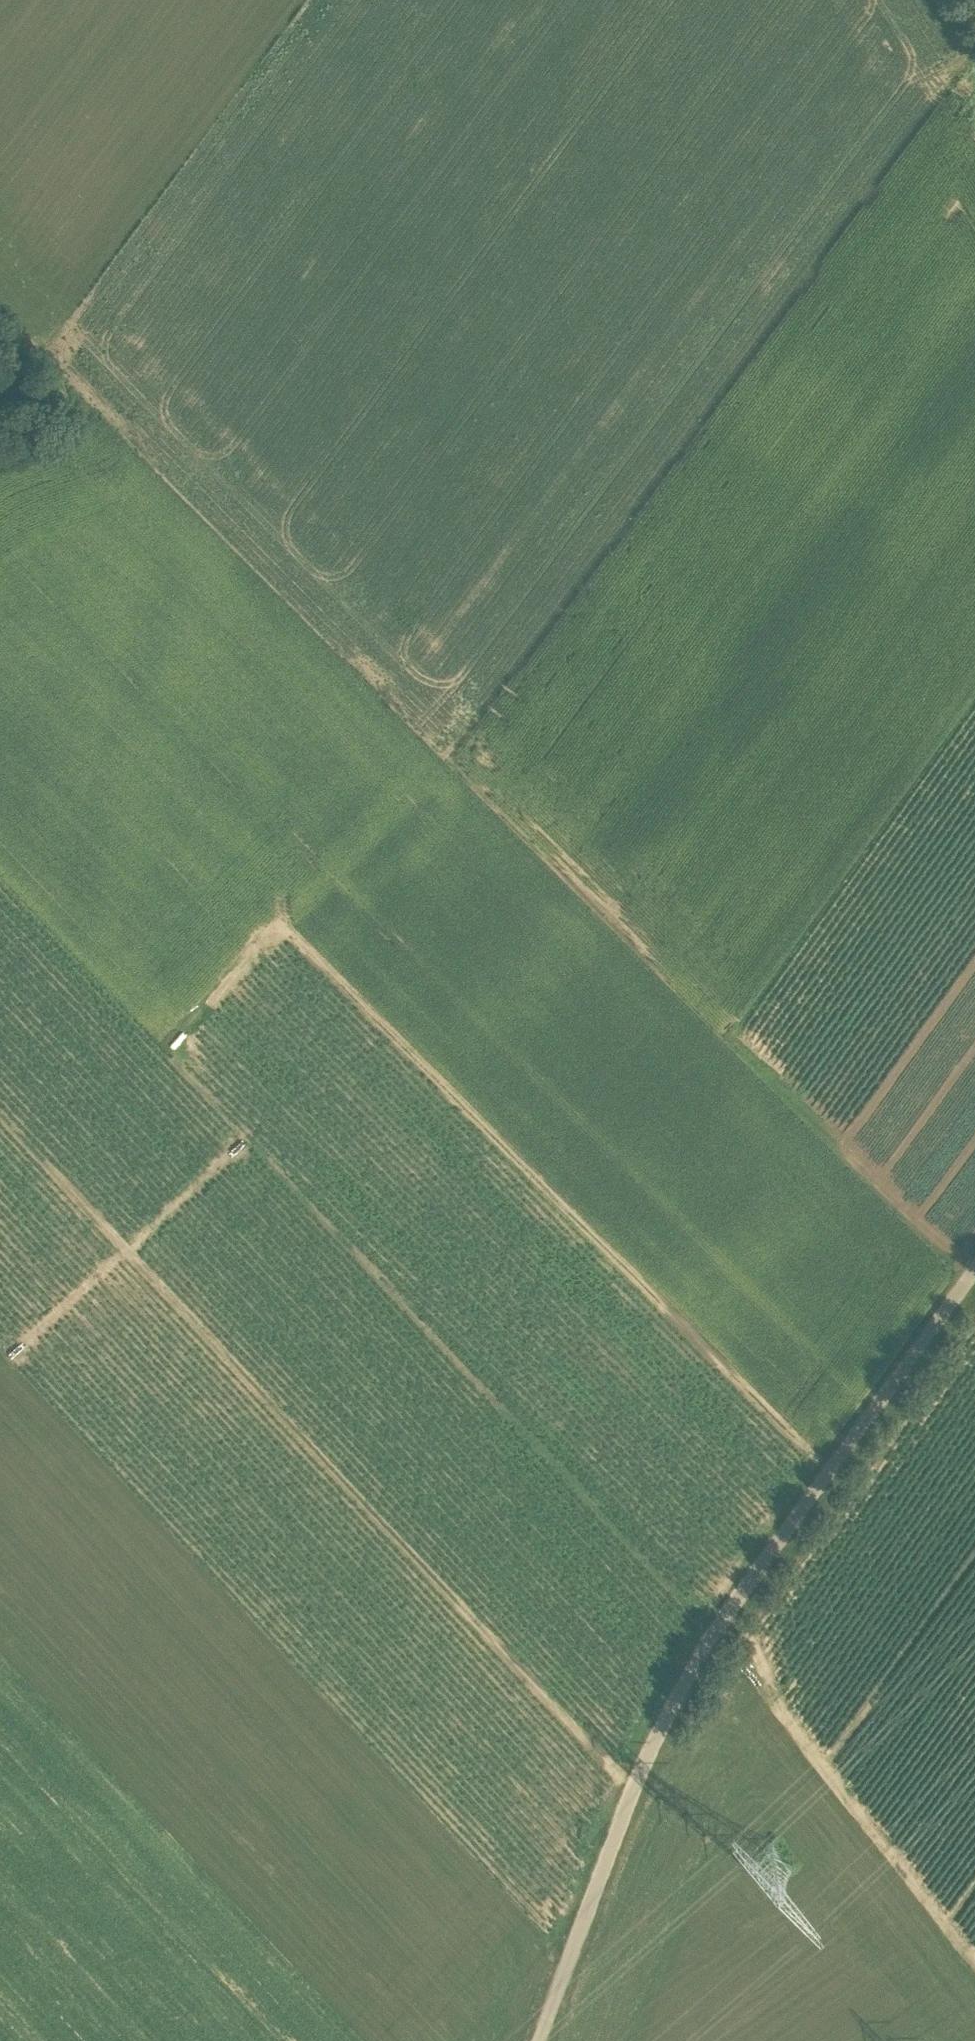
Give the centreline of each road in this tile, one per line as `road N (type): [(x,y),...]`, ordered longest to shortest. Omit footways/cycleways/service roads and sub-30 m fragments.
road 1 (unclassified): [(543,2040),(647,1765),(719,1631),(974,1276)]

